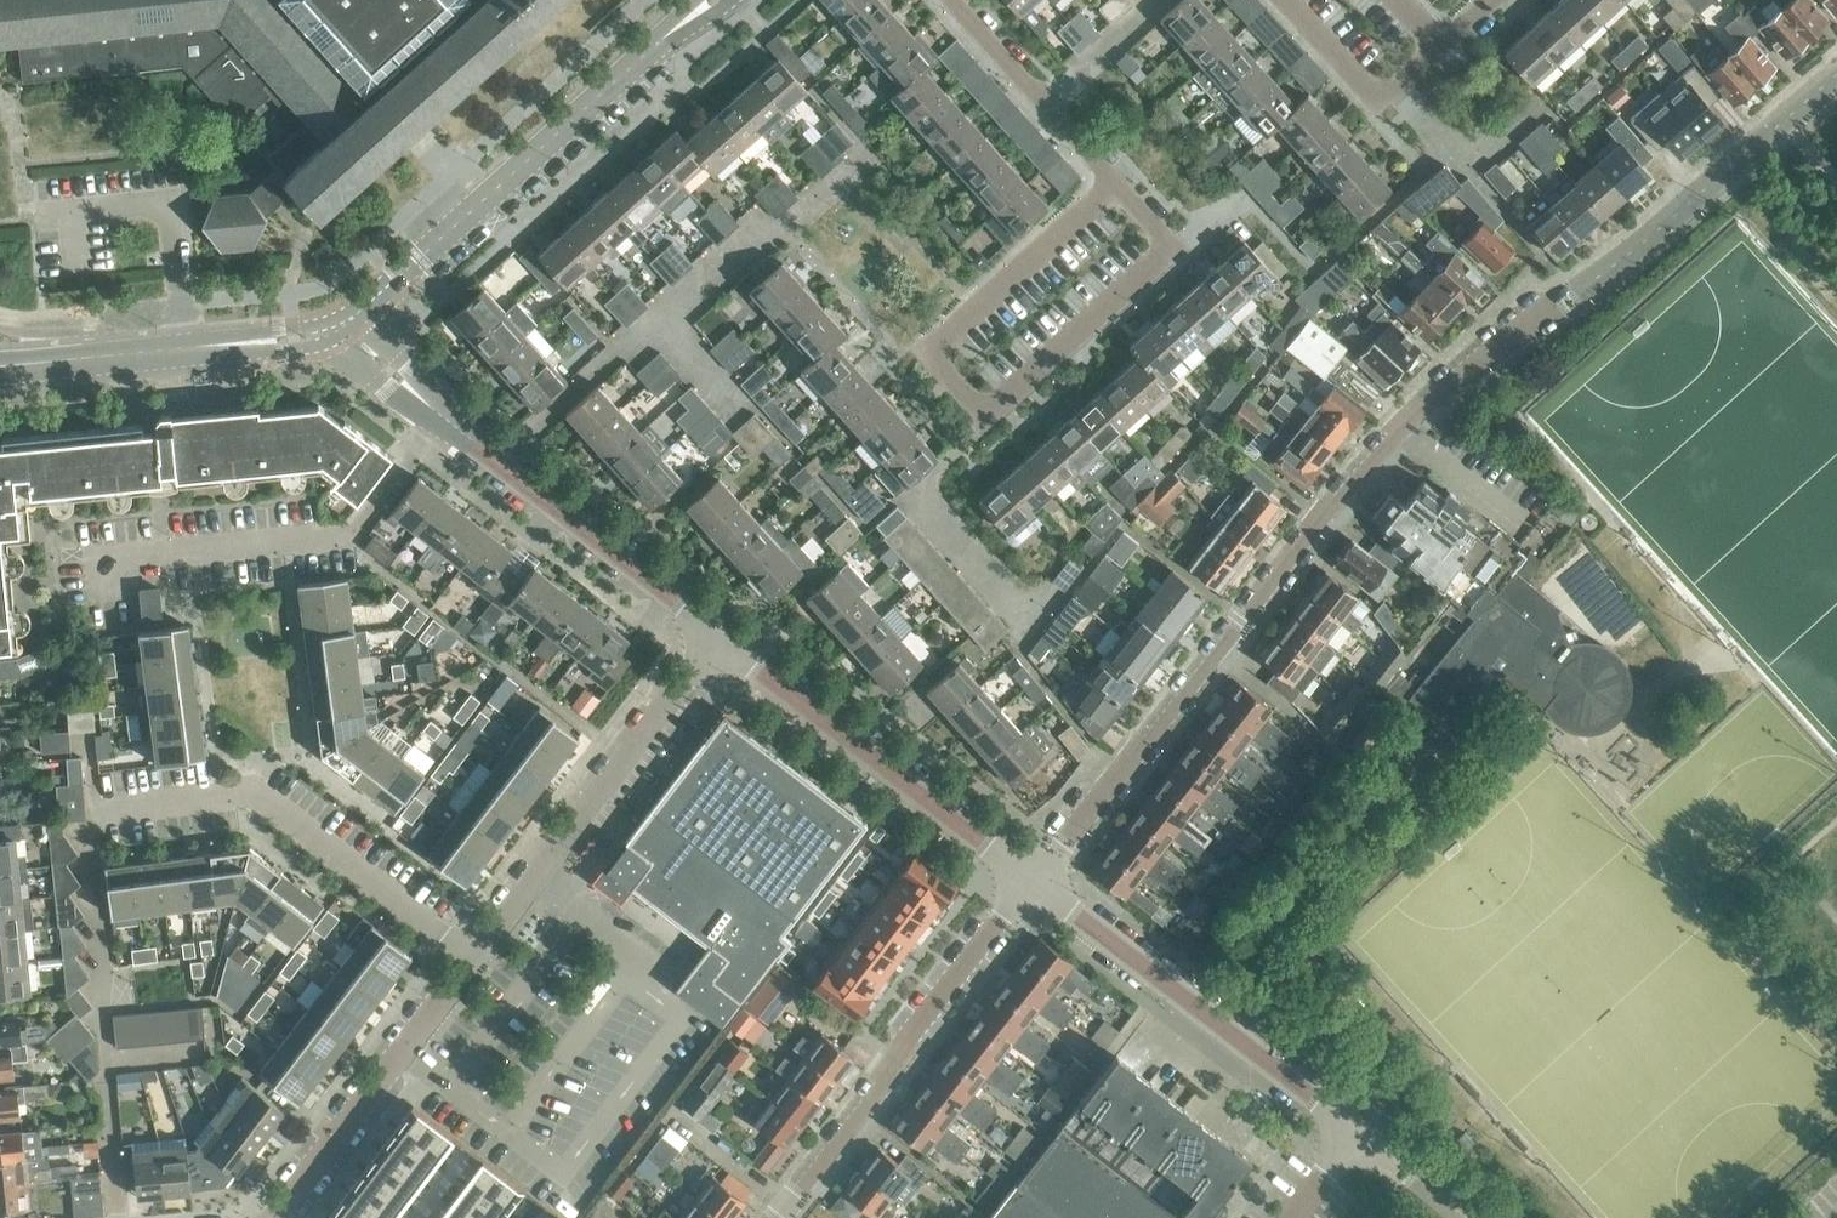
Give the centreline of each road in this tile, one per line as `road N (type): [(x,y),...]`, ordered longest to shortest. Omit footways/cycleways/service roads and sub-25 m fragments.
road 1 (residential): [(1021,883),(1419,408),(1567,296),(1593,290),(1836,74)]
road 2 (tertiary): [(347,321),(716,0)]
road 3 (residential): [(774,1217),(1021,883)]
road 4 (residential): [(1349,1132),(1021,883)]
road 5 (residential): [(929,362),(985,420),(1170,250),(1116,194)]
road 6 (residential): [(474,956),(247,790),(121,810)]
road 7 (residential): [(96,561),(346,534),(447,421)]
road 8 (residential): [(474,956),(717,635)]
road 9 (residential): [(1021,883),(717,635)]
road 10 (tertiary): [(0,366),(288,339),(347,321)]
road 11 (residential): [(717,635),(447,421)]
road 12 (residential): [(281,1217),(474,956)]
road 13 (residential): [(1116,194),(953,0)]
road 14 (residential): [(929,362),(1116,194)]
road 15 (residential): [(1435,43),(1403,83),(1375,98),(1292,0)]
road 16 (unclassified): [(1464,1217),(1349,1132)]
road 17 (residential): [(447,421),(347,321)]

